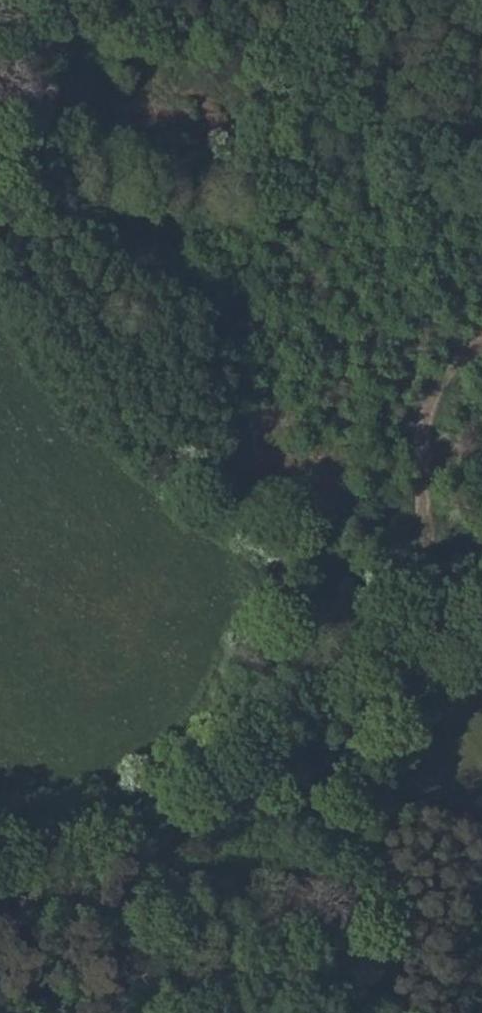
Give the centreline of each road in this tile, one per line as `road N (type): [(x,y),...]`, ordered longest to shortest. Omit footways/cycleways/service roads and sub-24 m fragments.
road 1 (track): [(481,530),(93,825),(0,828)]

